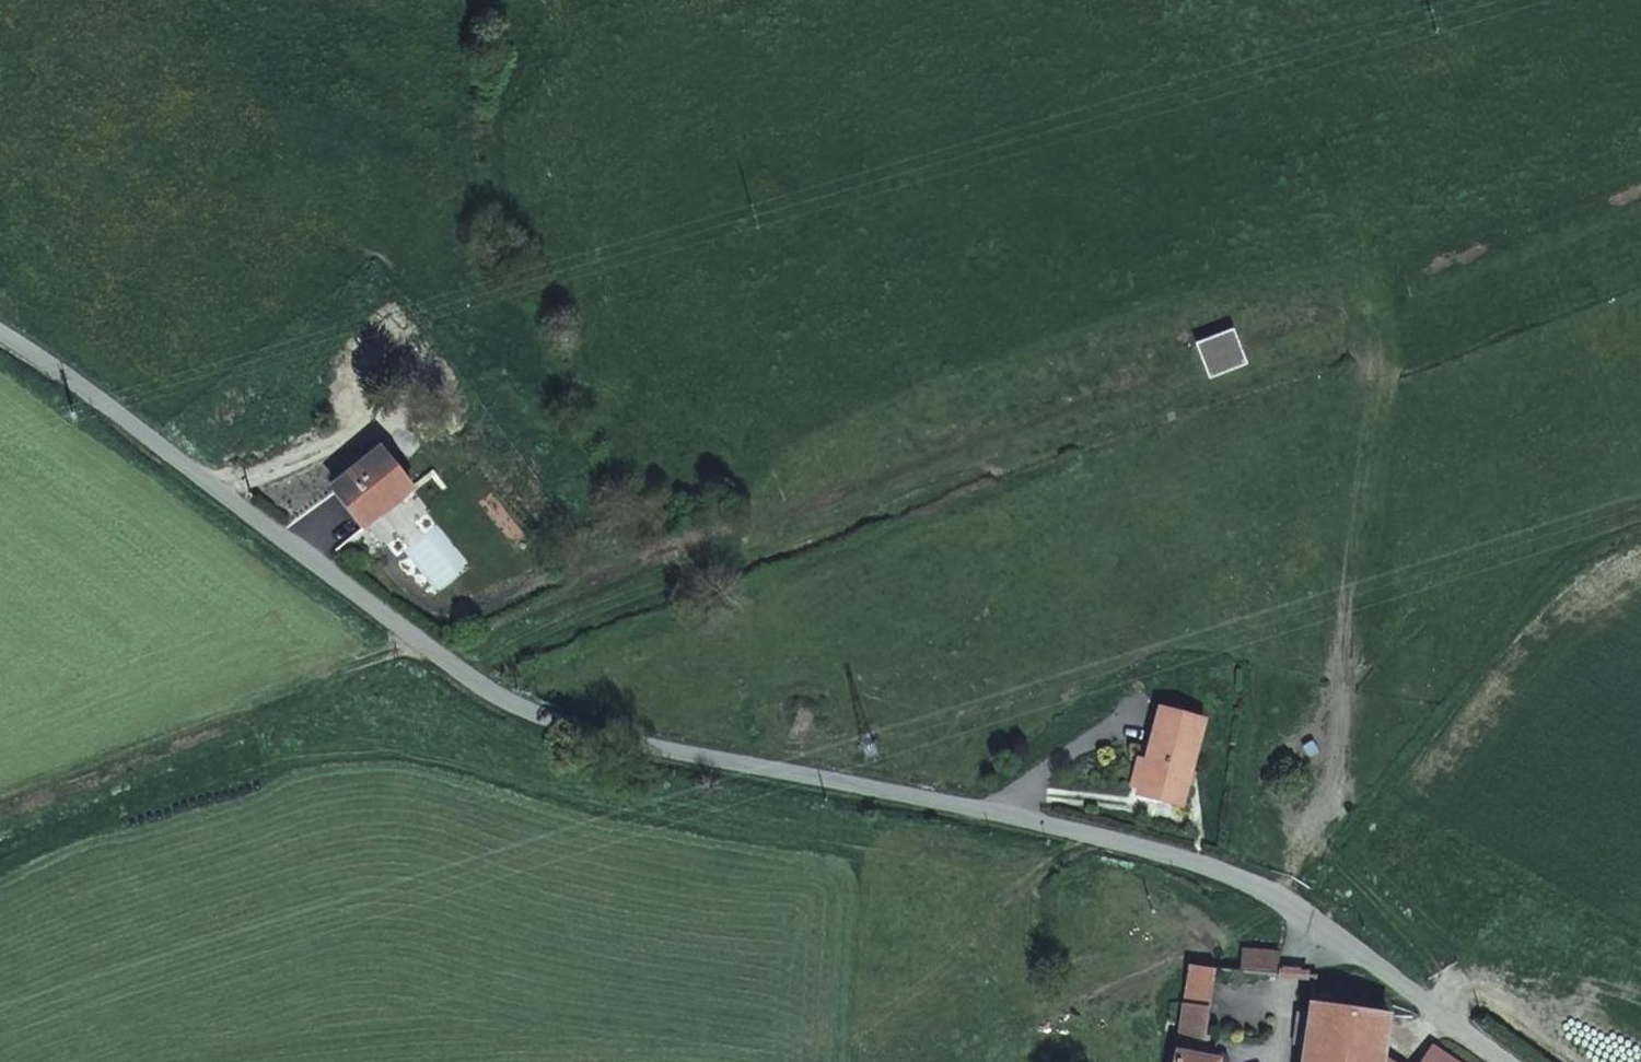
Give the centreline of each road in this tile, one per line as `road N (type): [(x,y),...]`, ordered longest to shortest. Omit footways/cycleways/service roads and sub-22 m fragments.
road 1 (unclassified): [(0,331),(475,681),(536,716),(1026,821),(1260,888),(1506,1061)]

